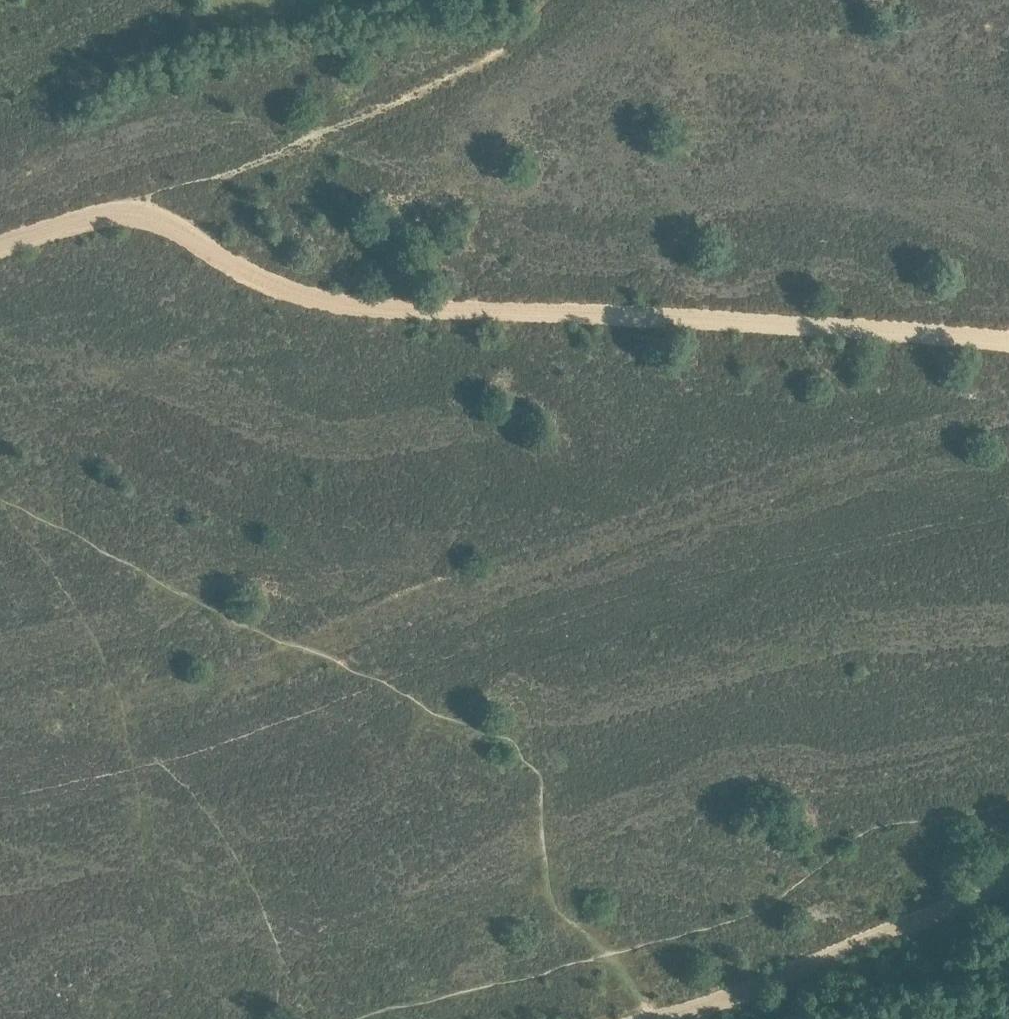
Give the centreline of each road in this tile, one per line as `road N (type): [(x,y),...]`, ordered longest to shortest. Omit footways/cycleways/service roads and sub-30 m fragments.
road 1 (track): [(1008,341),(369,307),(277,286),(143,212),(0,248)]
road 2 (track): [(1008,879),(788,974),(647,1018)]

